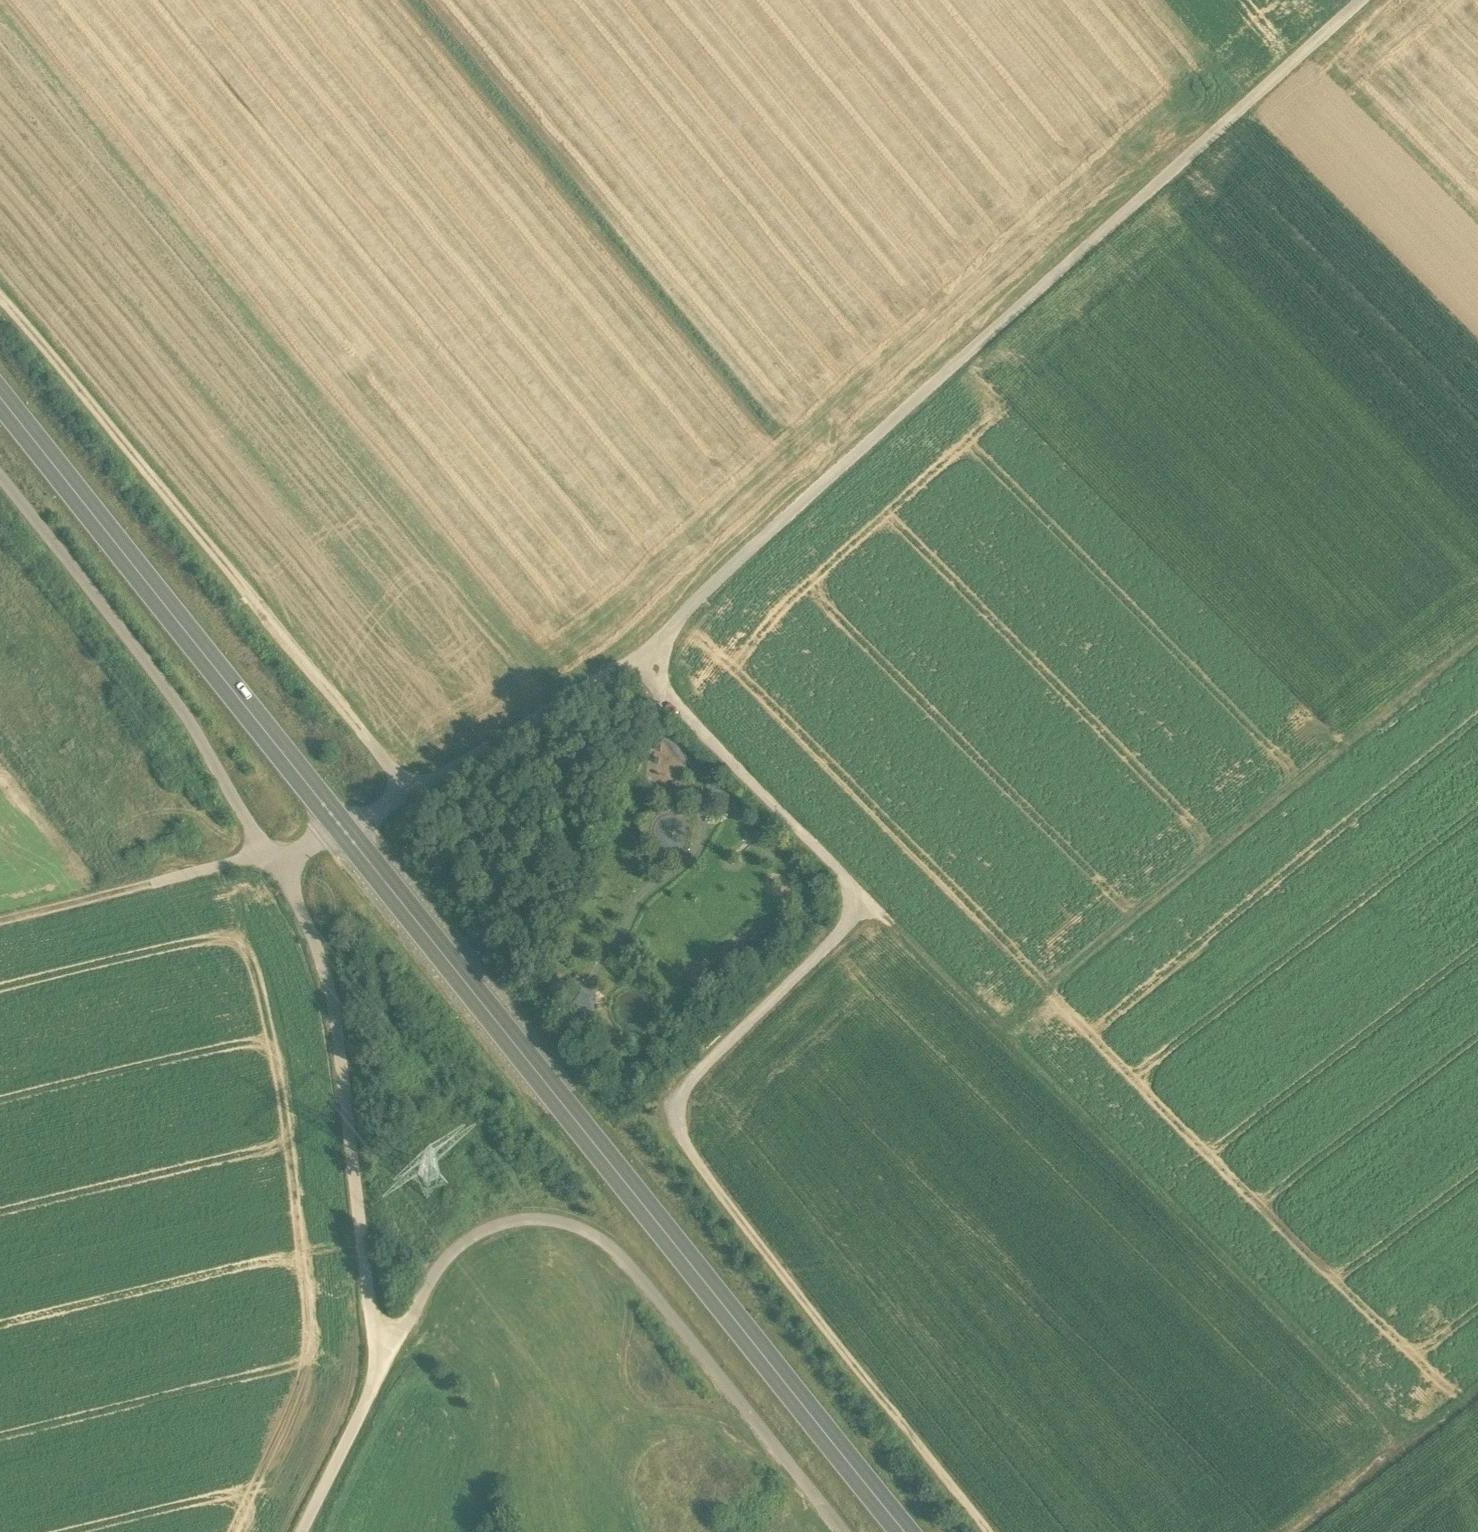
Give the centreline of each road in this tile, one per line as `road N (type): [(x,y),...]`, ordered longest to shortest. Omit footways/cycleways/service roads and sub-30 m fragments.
road 1 (secondary): [(906,1531),(0,398)]
road 2 (track): [(1361,0),(630,663),(283,859)]
road 3 (track): [(630,663),(1410,1443)]
road 4 (track): [(847,1531),(632,1268),(579,1227),(530,1217),(489,1227),(449,1256),(382,1361),(298,1531)]
road 5 (track): [(991,1531),(781,1277),(691,1148),(682,1112),(692,1084),(870,904)]
road 6 (track): [(410,789),(0,289)]
road 7 (track): [(996,1027),(1477,640)]
road 8 (track): [(283,859),(325,981),(382,1361)]
road 9 (track): [(283,859),(256,834),(150,669),(0,480)]
road 10 (track): [(283,859),(249,859),(0,922)]
road 11 (track): [(1296,1531),(1477,1398)]

